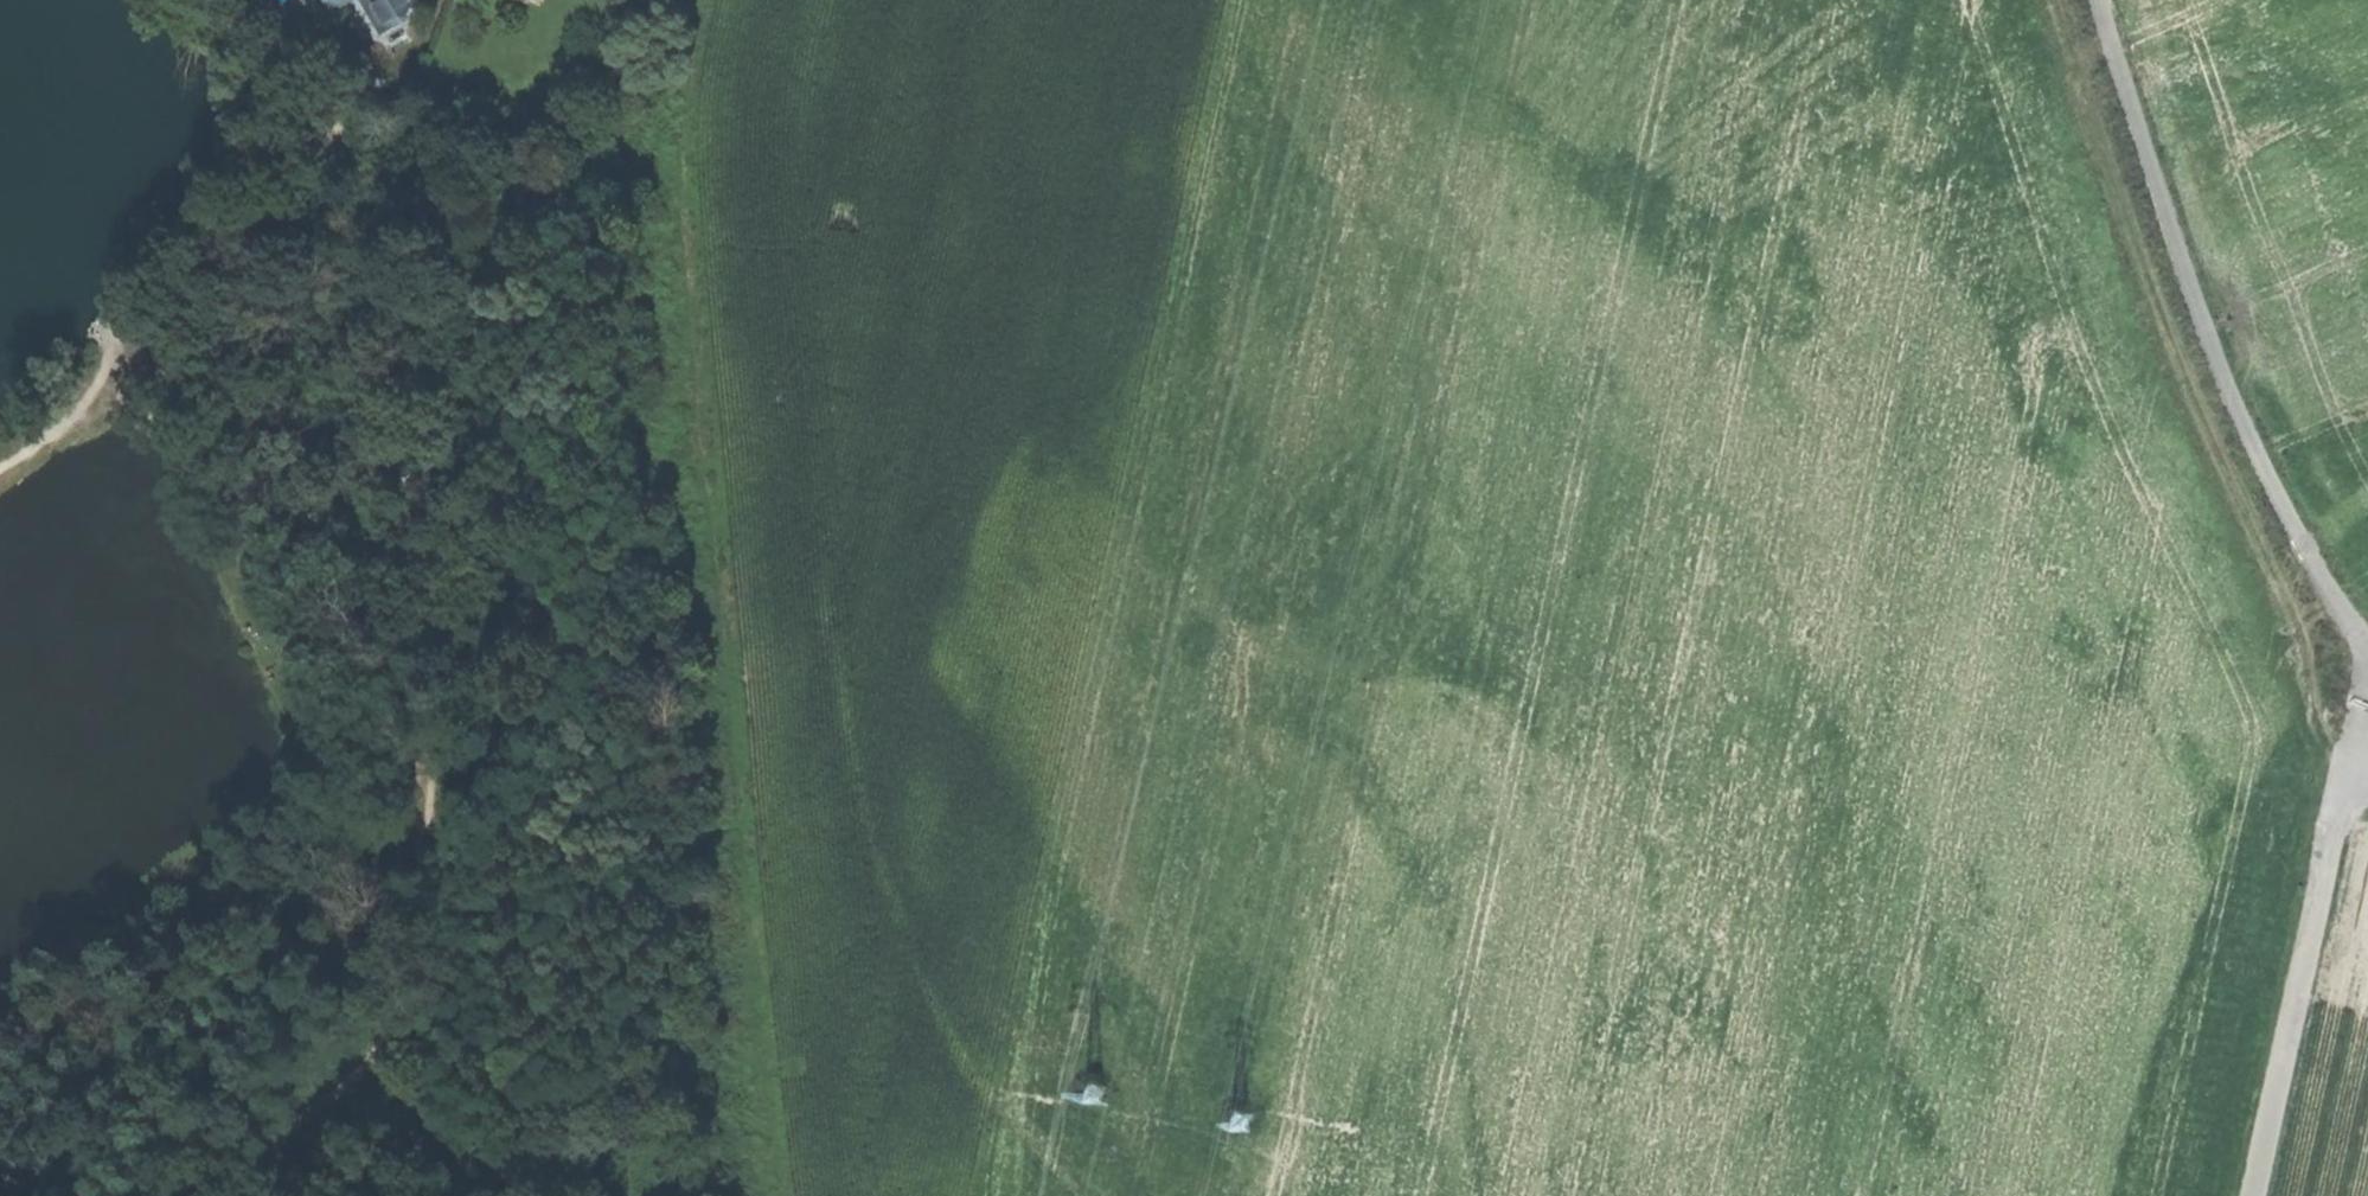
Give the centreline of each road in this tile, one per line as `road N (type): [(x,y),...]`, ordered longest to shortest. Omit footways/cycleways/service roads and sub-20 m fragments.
road 1 (unclassified): [(2367,642),(2305,543),(2225,390),(2099,0)]

